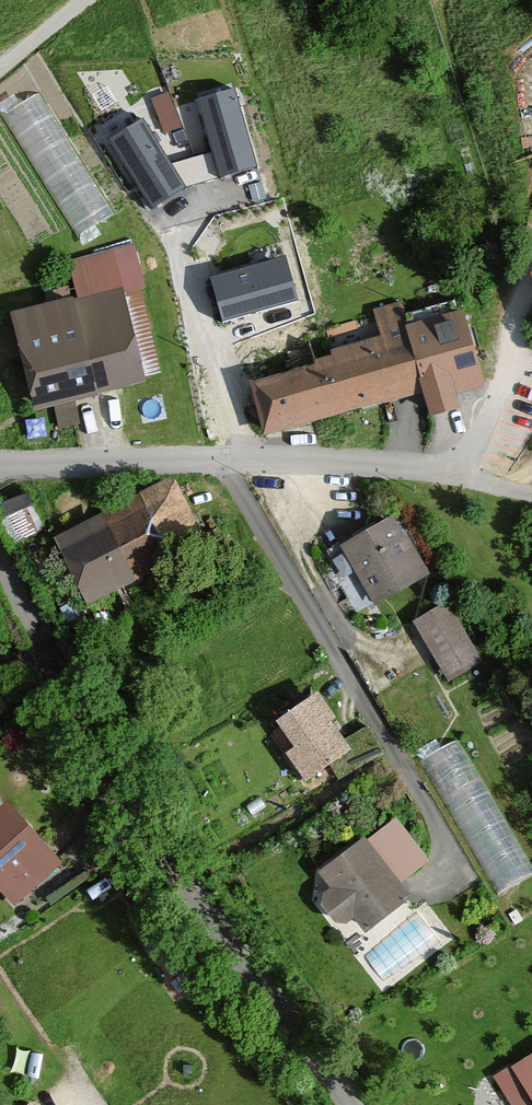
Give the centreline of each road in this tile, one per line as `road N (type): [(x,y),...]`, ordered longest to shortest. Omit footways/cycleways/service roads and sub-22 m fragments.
road 1 (residential): [(335,1104),(208,933),(51,670),(0,559)]
road 2 (residential): [(0,465),(247,460),(447,471),(531,494)]

